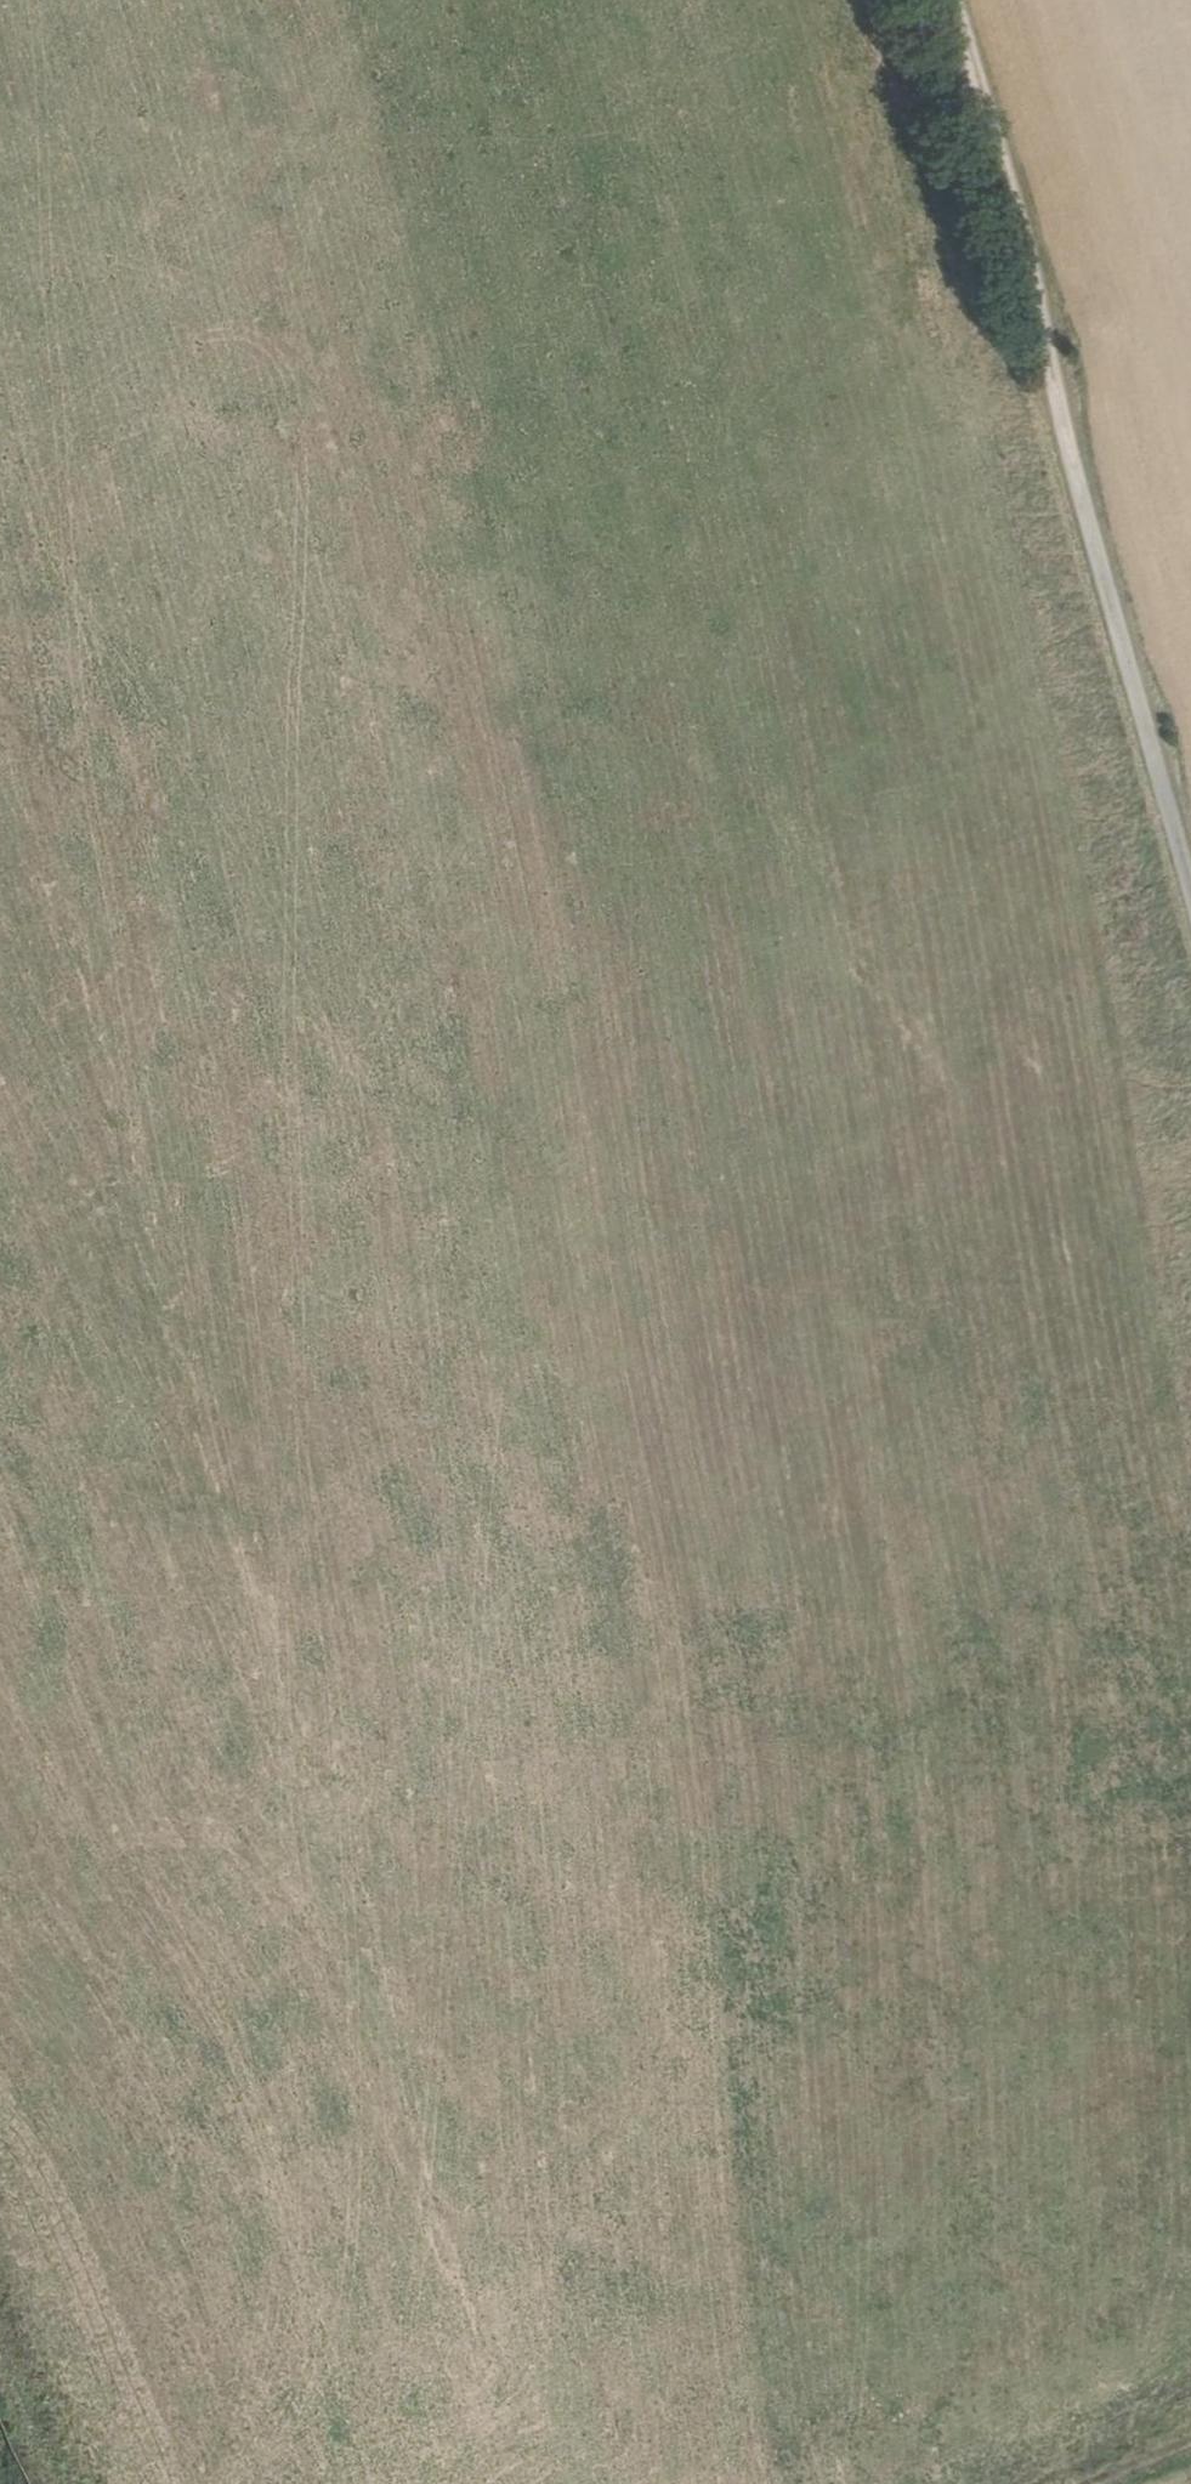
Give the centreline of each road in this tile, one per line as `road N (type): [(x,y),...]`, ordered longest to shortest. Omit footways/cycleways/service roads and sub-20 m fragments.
road 1 (track): [(944,0),(1190,896)]
road 2 (residential): [(1028,2483),(1149,2429),(1190,2419)]

